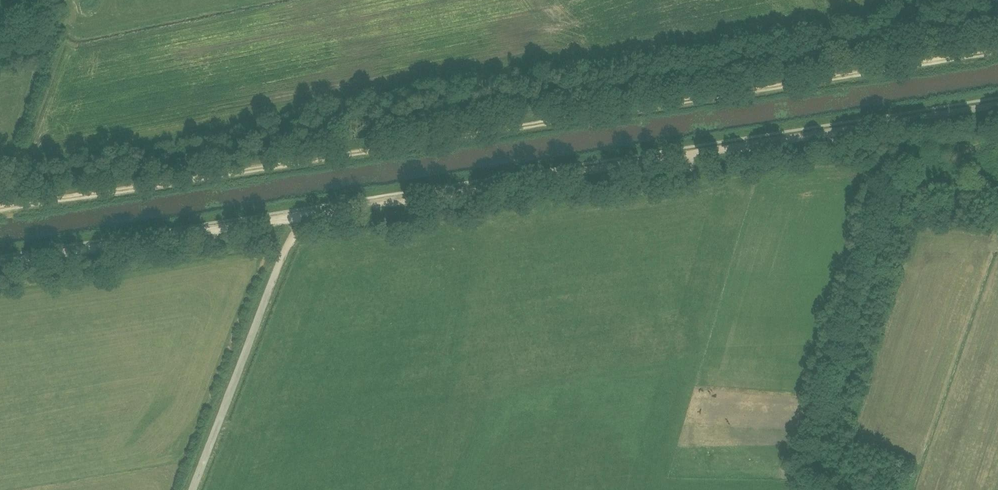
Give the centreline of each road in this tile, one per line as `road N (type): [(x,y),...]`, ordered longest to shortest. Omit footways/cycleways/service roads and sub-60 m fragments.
road 1 (track): [(0,264),(997,106)]
road 2 (track): [(8,206),(997,50)]
road 3 (track): [(194,489),(287,248),(332,205)]

